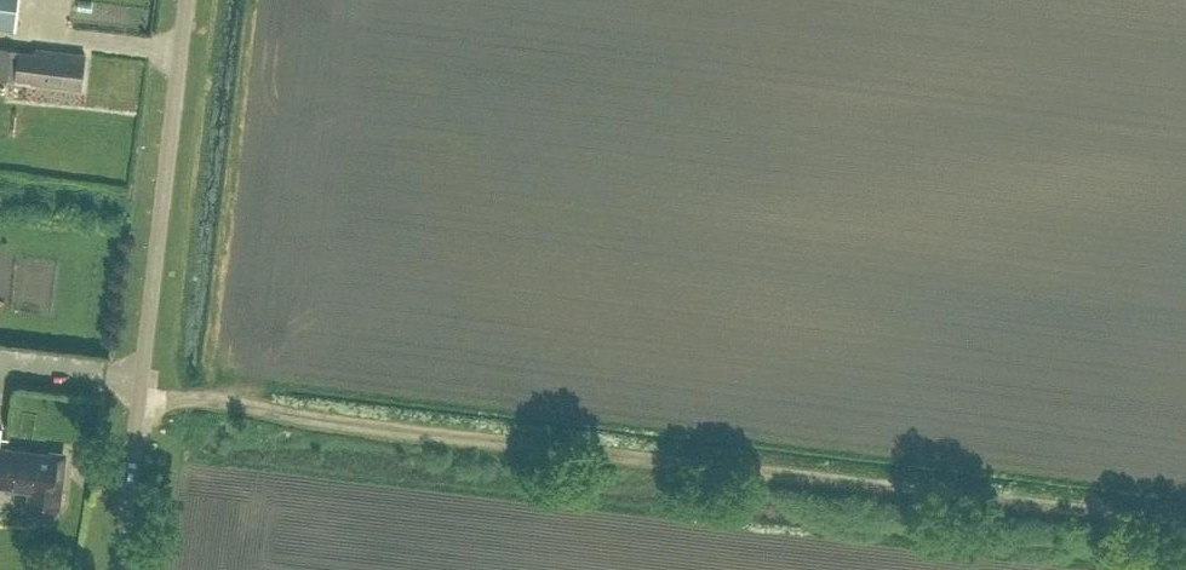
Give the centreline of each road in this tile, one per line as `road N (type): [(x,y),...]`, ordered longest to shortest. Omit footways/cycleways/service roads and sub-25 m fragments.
road 1 (track): [(1185,526),(143,397)]
road 2 (unclassified): [(117,569),(189,0)]

